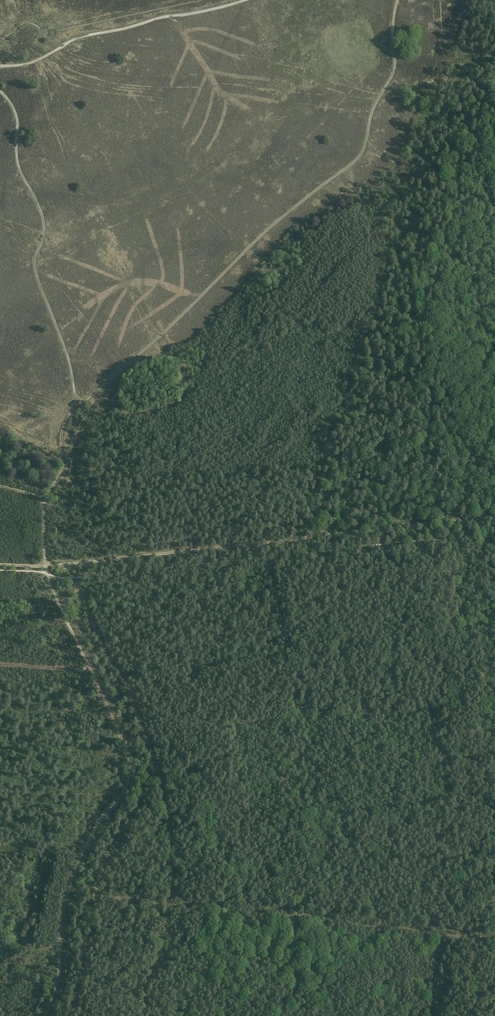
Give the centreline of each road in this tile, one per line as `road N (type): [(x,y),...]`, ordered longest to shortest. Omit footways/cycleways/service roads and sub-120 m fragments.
road 1 (track): [(63,565),(132,698),(153,789),(107,865),(72,1015)]
road 2 (track): [(34,1015),(55,932),(95,830),(128,782),(118,737),(45,566)]
road 3 (track): [(63,565),(494,517)]
road 4 (track): [(494,942),(95,897)]
road 5 (track): [(0,89),(17,116),(18,166),(42,214),(36,272),(81,404)]
road 6 (track): [(246,0),(82,36),(28,63),(0,66)]

